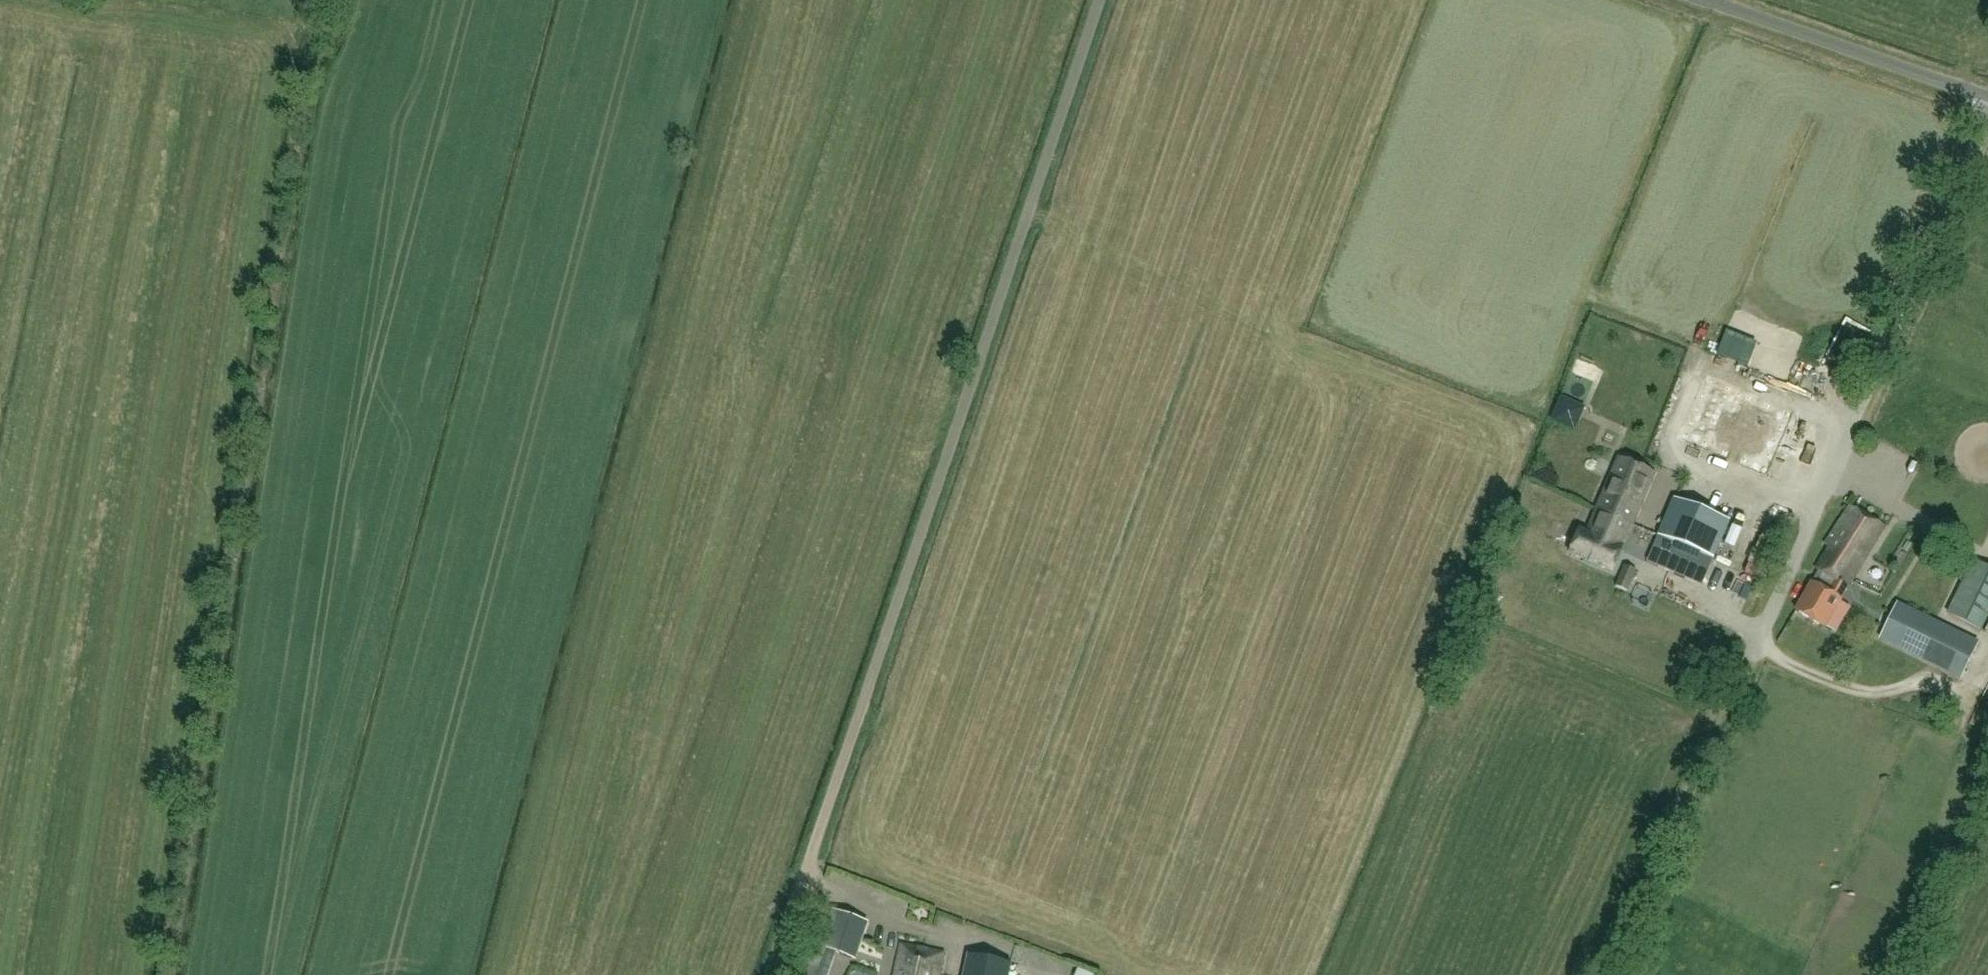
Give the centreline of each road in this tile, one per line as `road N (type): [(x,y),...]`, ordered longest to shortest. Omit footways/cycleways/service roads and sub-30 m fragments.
road 1 (unclassified): [(1987,100),(1701,0)]

